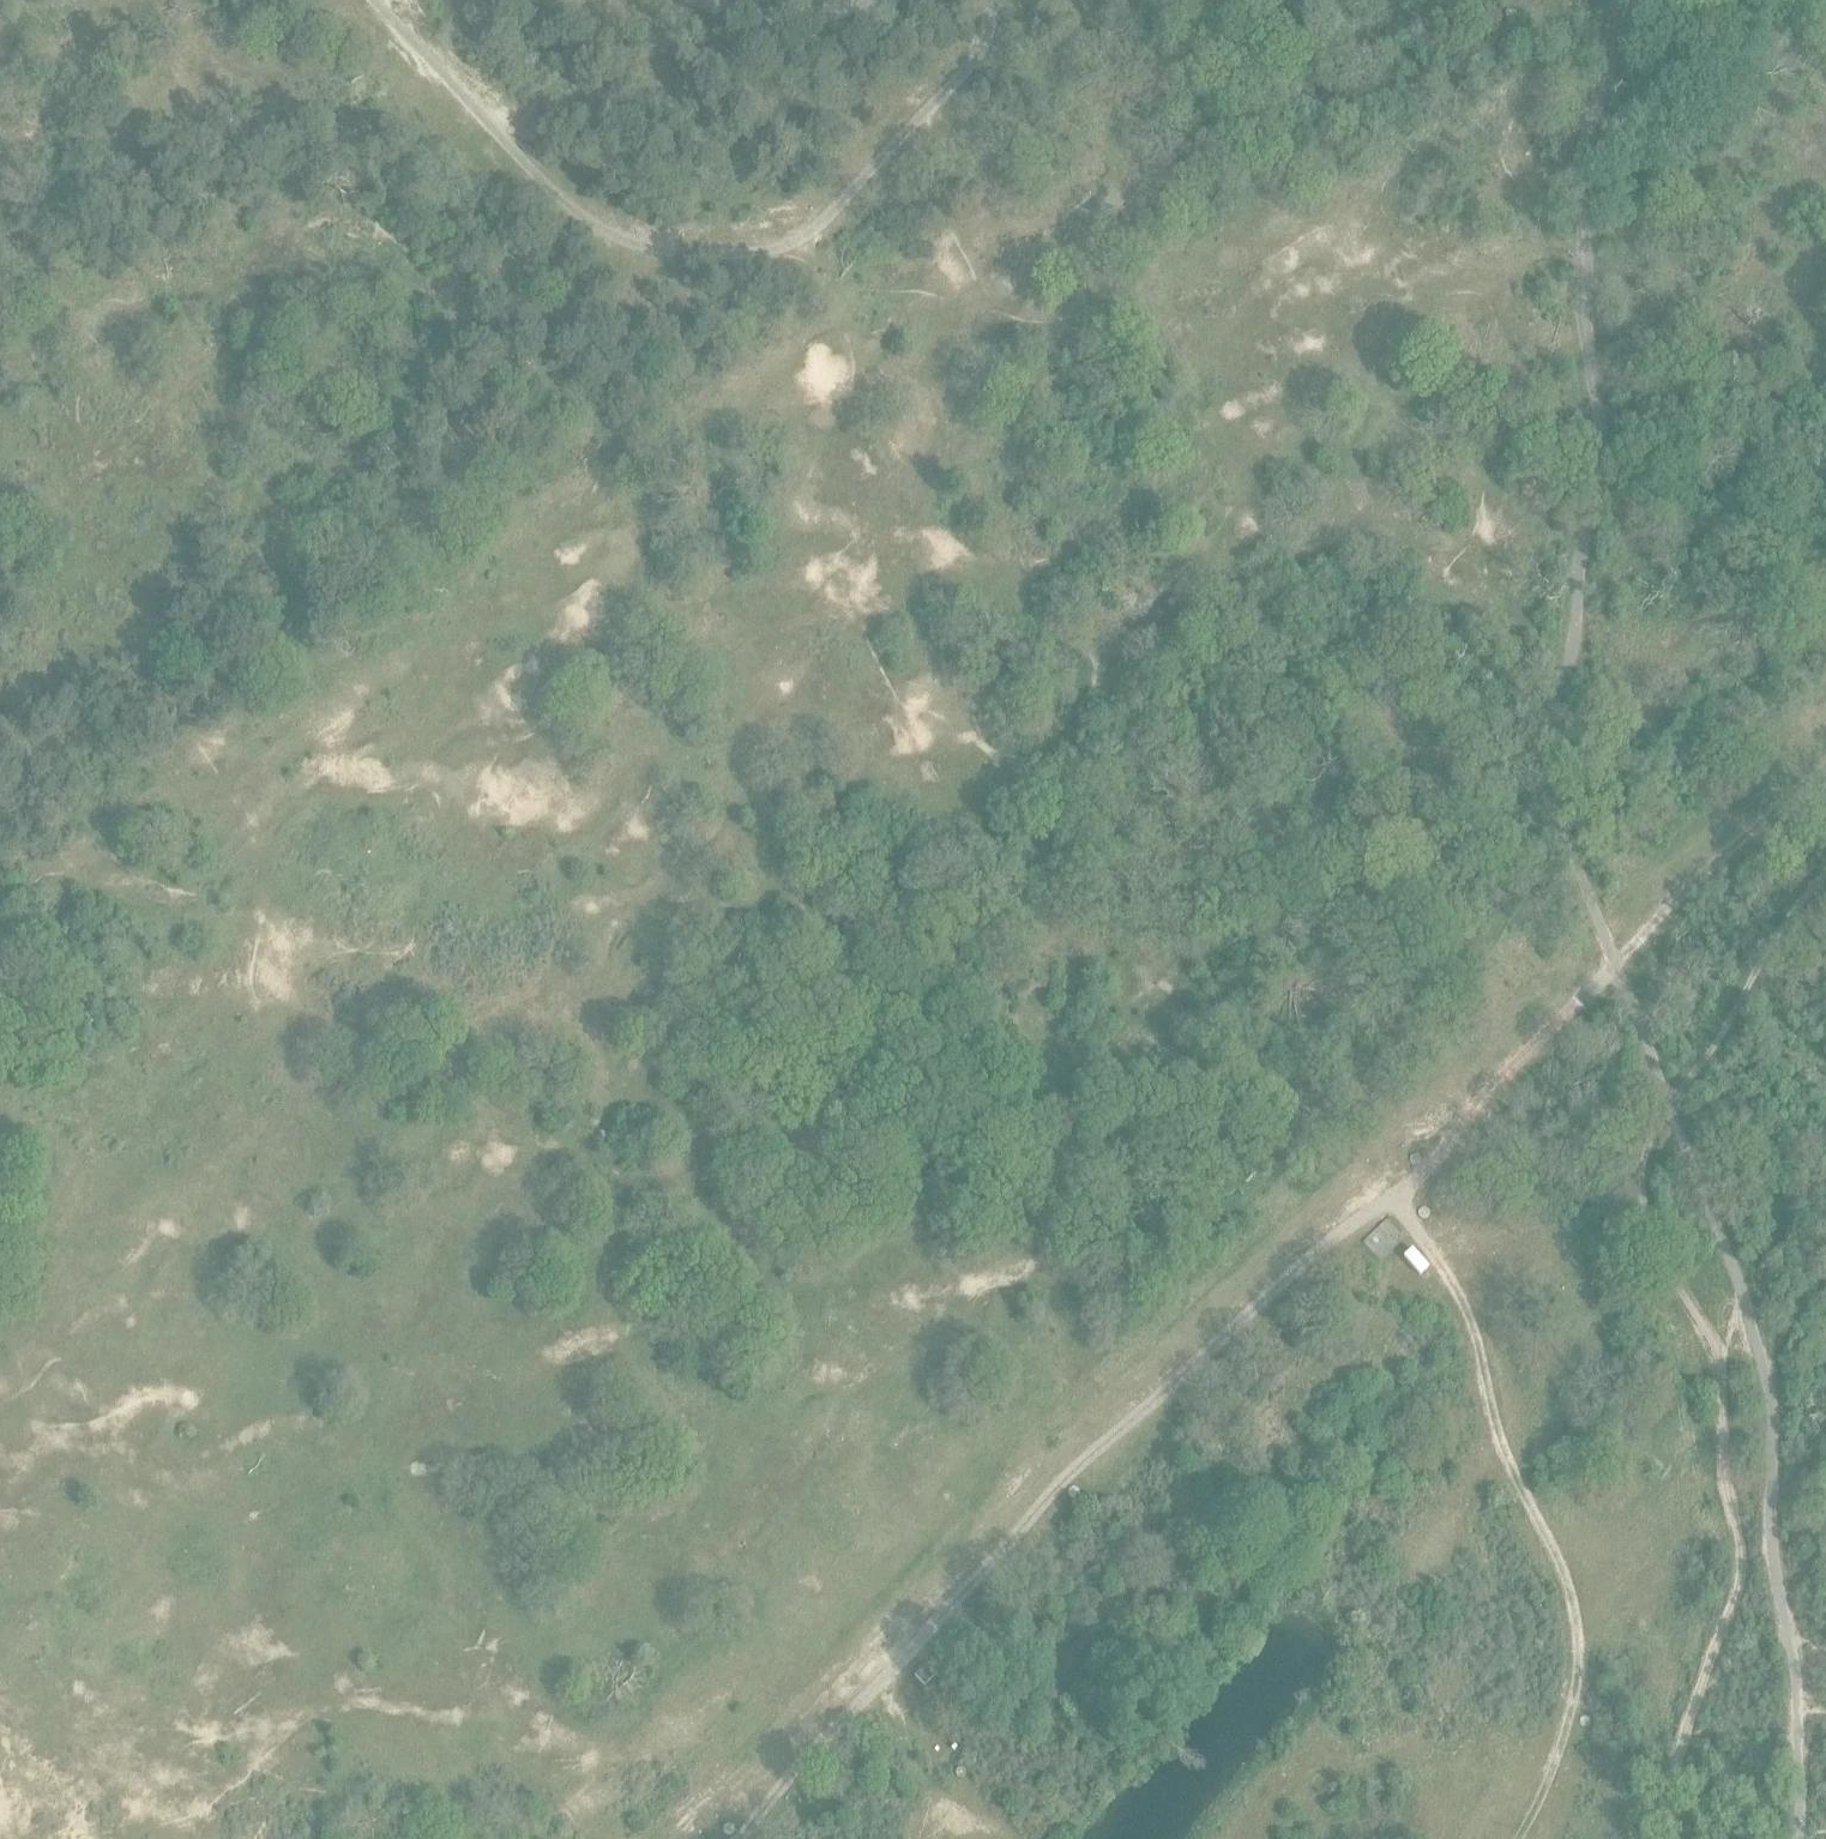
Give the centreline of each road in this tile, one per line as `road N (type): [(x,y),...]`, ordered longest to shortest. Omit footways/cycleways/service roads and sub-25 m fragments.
road 1 (track): [(728,1838),(1136,1414),(1365,1191),(1494,1089),(1825,761)]
road 2 (track): [(386,0),(570,190),(634,230),(691,242),(762,237),(837,191),(970,63),(987,31),(984,0)]
road 3 (track): [(1505,1838),(1554,1730),(1575,1652),(1559,1567),(1521,1505),(1489,1421),(1468,1329),(1373,1185)]

